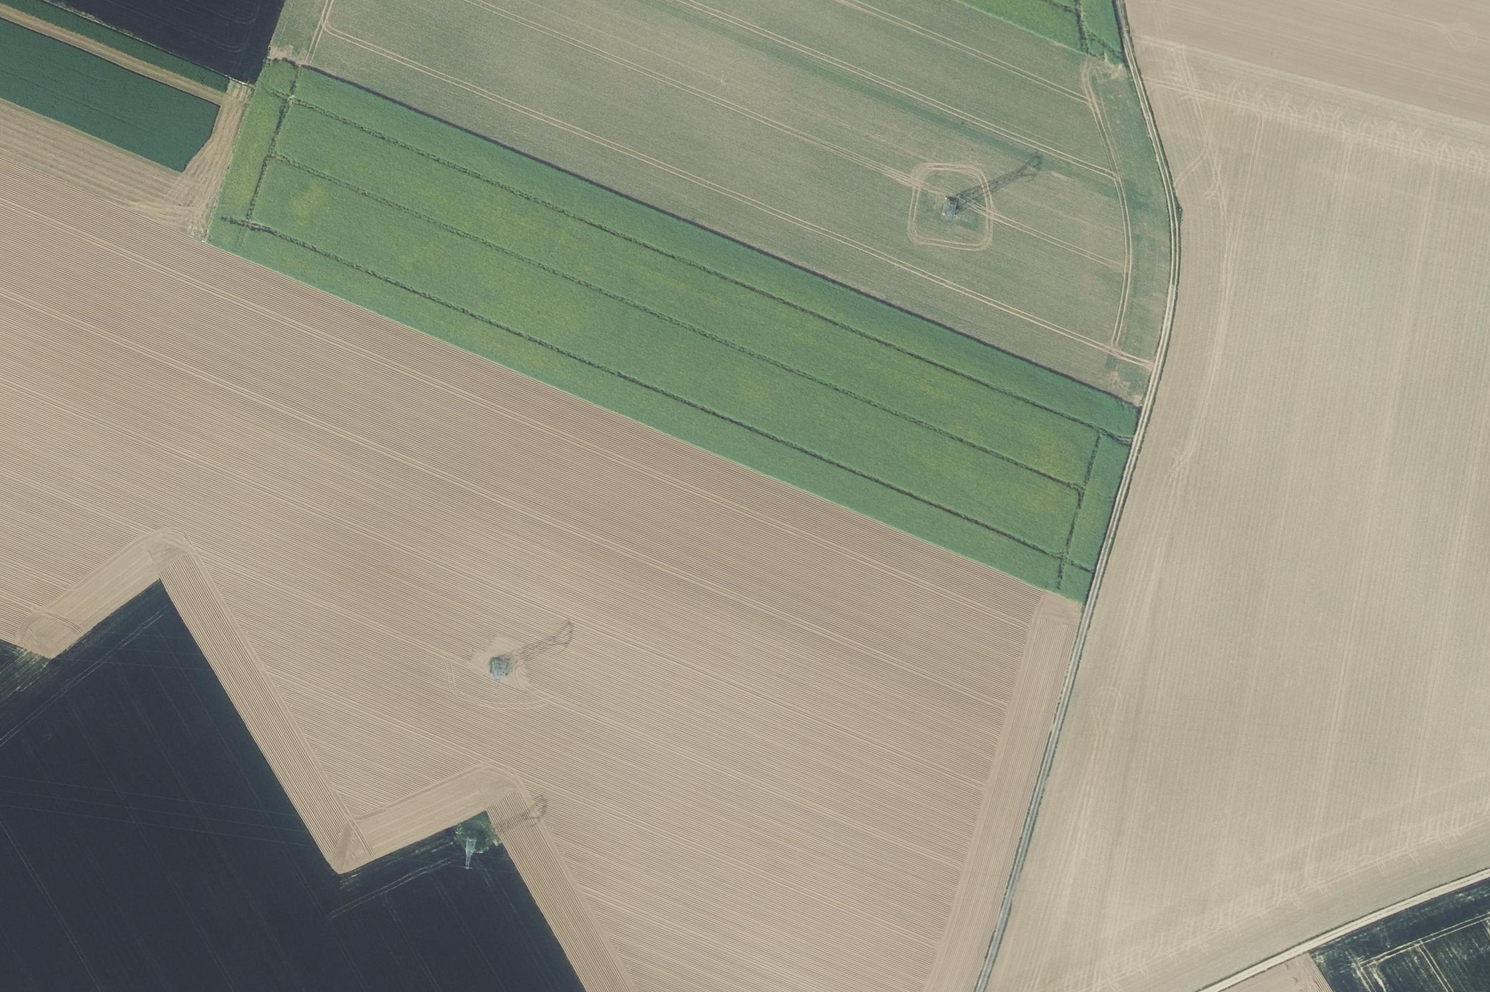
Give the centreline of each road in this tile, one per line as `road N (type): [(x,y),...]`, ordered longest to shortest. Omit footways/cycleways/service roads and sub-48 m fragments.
road 1 (track): [(1118,0),(1173,197),(1173,301),(1143,433),(979,991)]
road 2 (track): [(1489,874),(1215,991)]

